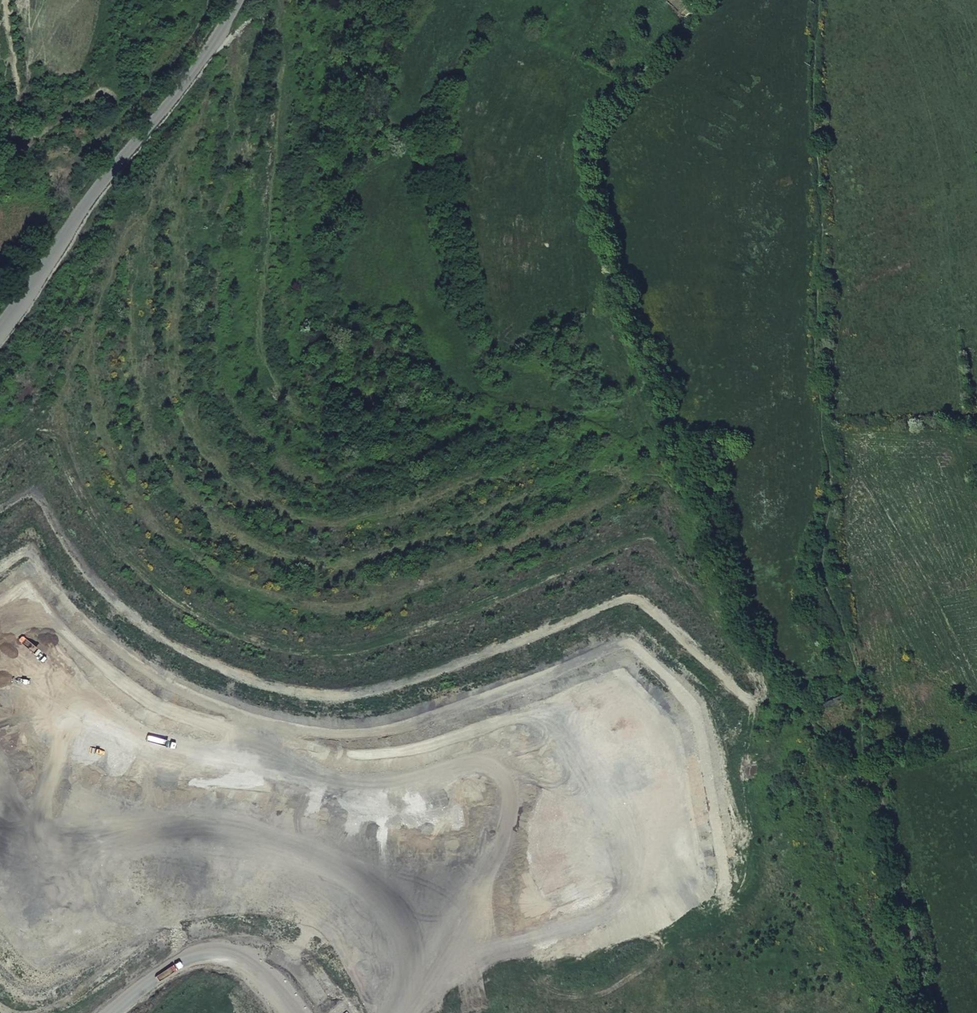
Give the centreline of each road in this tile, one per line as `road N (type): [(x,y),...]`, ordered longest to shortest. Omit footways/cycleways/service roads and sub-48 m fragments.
road 1 (track): [(278,0),(242,103),(237,284),(160,409),(148,453),(175,498),(211,518)]
road 2 (track): [(0,325),(239,0)]
road 3 (track): [(418,969),(370,944),(217,957),(158,984),(121,1012)]

